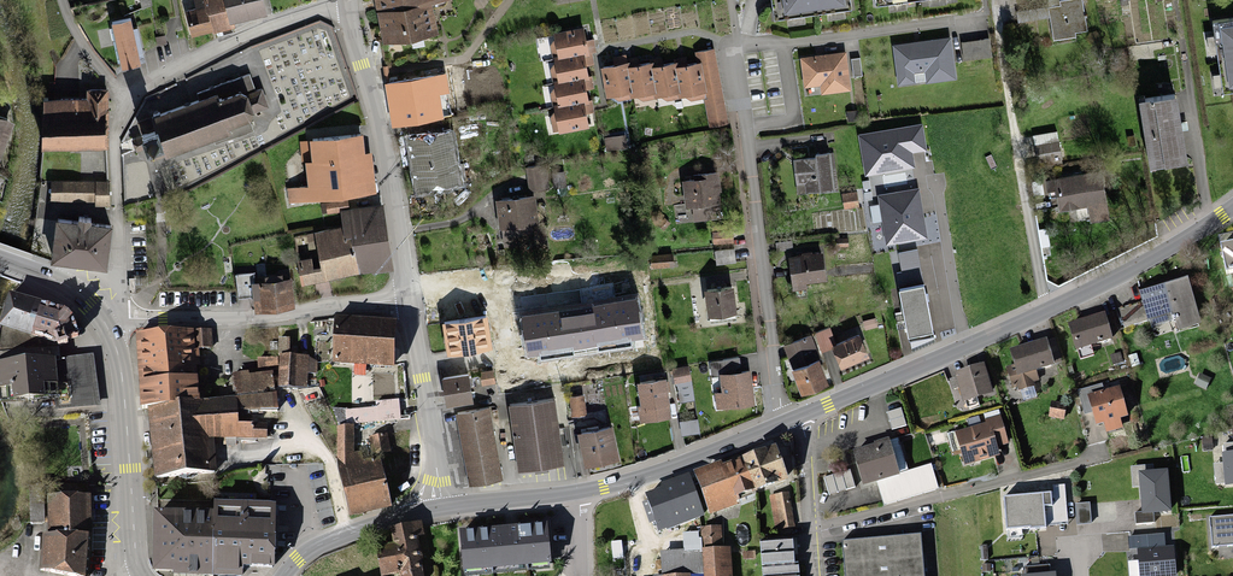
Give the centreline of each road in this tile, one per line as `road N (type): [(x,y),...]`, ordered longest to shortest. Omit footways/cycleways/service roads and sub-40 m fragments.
road 1 (residential): [(780,422),(730,48),(986,18)]
road 2 (residential): [(105,323),(411,299)]
road 3 (residential): [(411,299),(391,175),(345,4)]
road 4 (tertiary): [(1232,209),(1111,282),(964,344)]
road 5 (primary): [(105,323),(120,370),(142,575)]
road 6 (residential): [(124,98),(143,79),(345,4)]
road 7 (residential): [(105,323),(117,267),(115,131),(124,98)]
road 8 (tertiary): [(780,422),(575,493)]
road 9 (residential): [(441,508),(411,299)]
road 10 (tertiary): [(964,344),(802,413)]
road 11 (tertiary): [(441,508),(320,544),(283,575)]
road 12 (residential): [(936,180),(964,344)]
road 13 (residential): [(813,575),(802,413)]
road 14 (tertiary): [(575,493),(441,508)]
road 15 (primary): [(0,260),(68,287),(105,323)]

